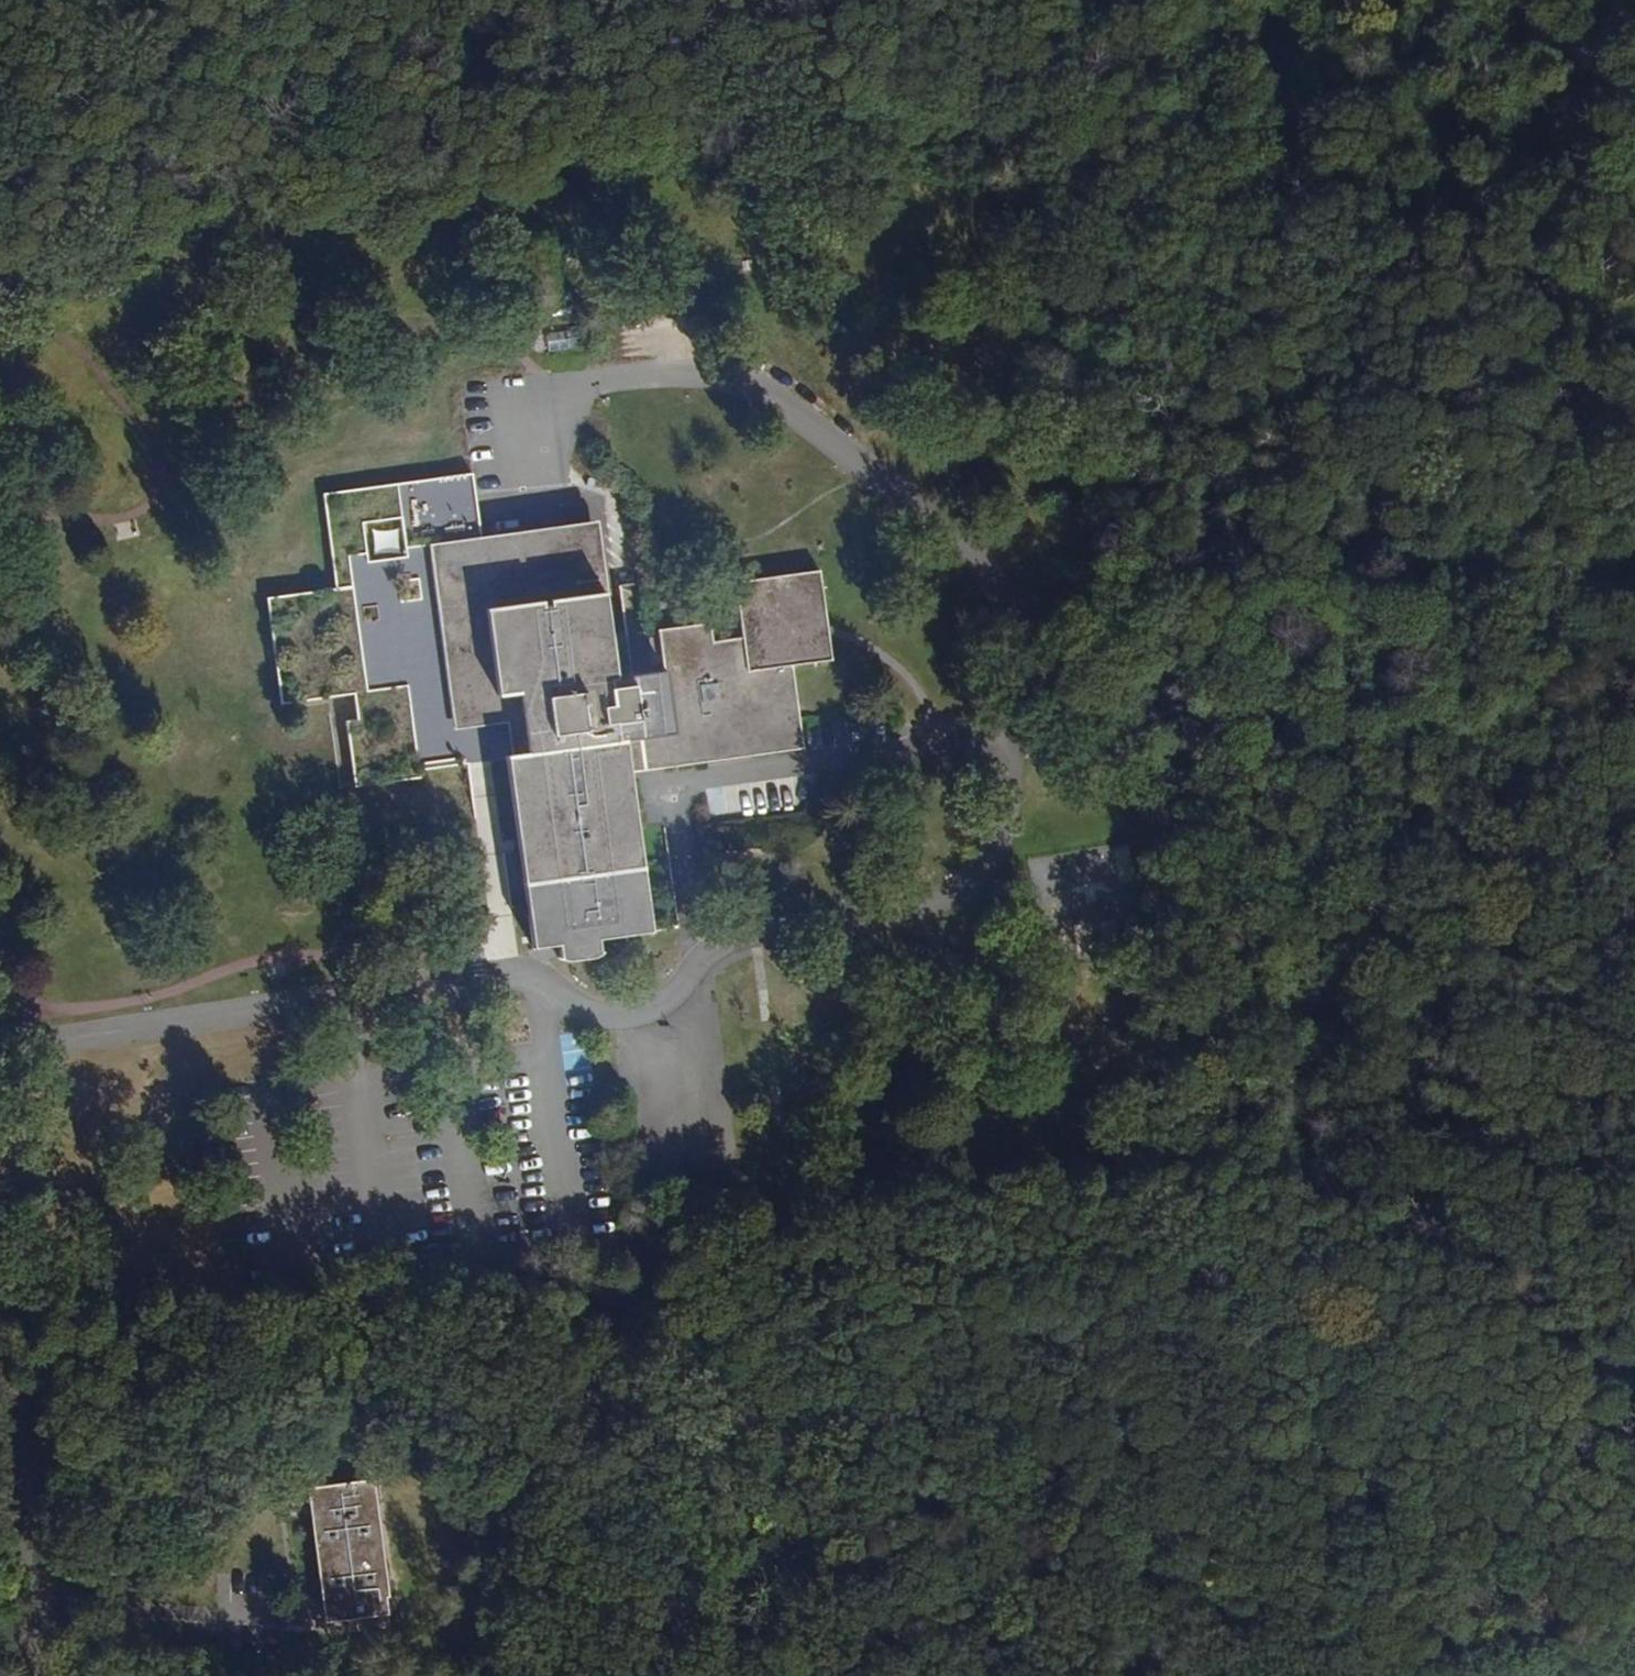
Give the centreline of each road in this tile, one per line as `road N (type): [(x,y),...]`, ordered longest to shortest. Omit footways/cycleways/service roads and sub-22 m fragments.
road 1 (track): [(1108,0),(1132,6),(1249,508),(1214,725),(1287,1055),(1221,1226),(892,1310),(800,1270),(521,1314),(464,1371),(412,1340),(317,1359),(291,1407),(276,1593)]
road 2 (track): [(1143,71),(1634,318)]

